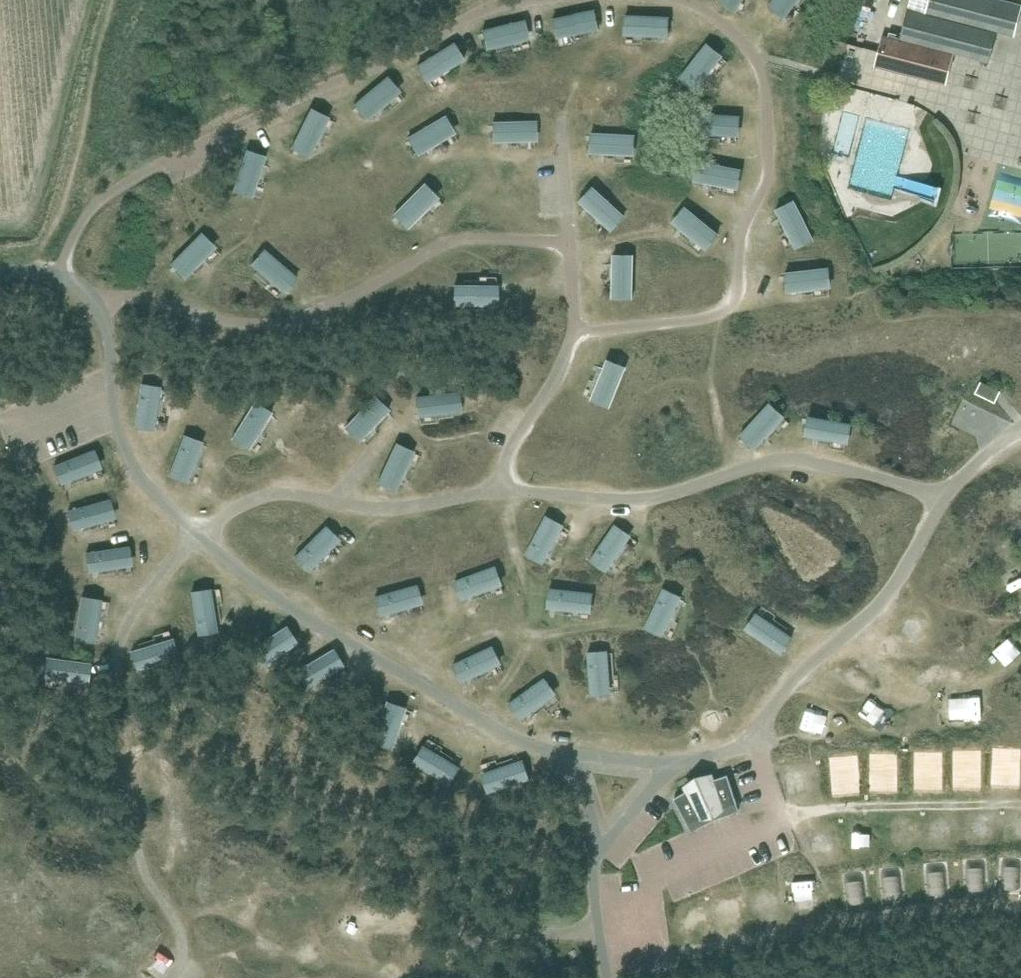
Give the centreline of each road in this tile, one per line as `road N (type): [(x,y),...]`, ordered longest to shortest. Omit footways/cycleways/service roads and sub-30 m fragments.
road 1 (track): [(669,952),(977,905),(1020,909)]
road 2 (track): [(478,717),(520,664),(532,634),(510,491)]
road 3 (track): [(1020,807),(861,807),(779,816)]
road 4 (track): [(795,680),(832,698),(883,701),(993,682),(1020,664)]
road 5 (track): [(411,678),(449,650),(492,634),(622,626)]
road 6 (track): [(737,473),(713,395),(720,312)]
road 7 (track): [(172,915),(220,914),(286,952),(307,943)]
road 8 (track): [(158,895),(167,869),(164,770)]

